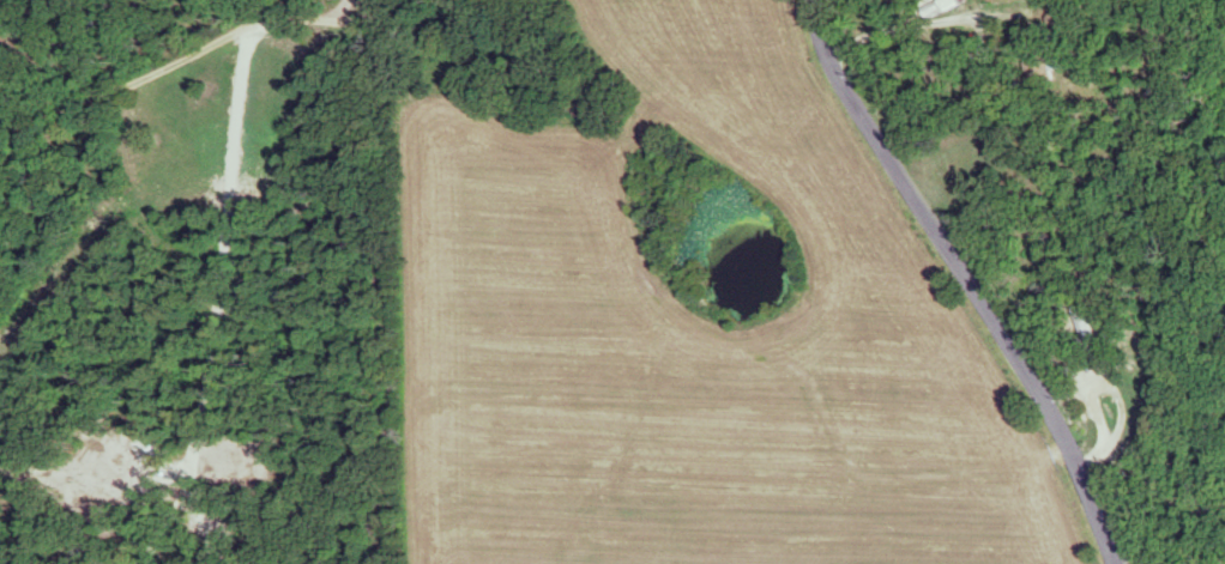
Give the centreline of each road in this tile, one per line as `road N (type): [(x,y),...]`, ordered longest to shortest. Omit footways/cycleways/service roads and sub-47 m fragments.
road 1 (residential): [(1110,563),(1057,436),(838,81),(811,0)]

